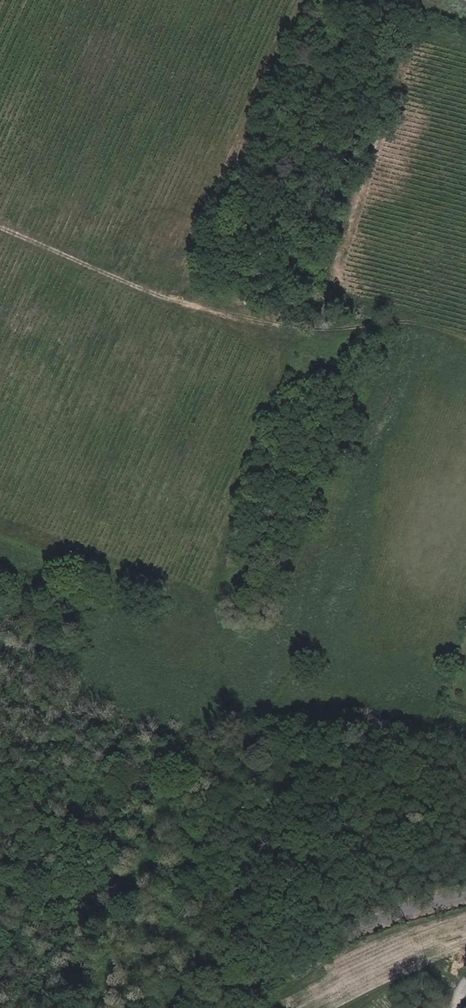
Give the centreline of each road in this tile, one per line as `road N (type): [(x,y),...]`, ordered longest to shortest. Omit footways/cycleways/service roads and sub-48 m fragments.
road 1 (residential): [(193,1007),(293,952),(465,895)]

